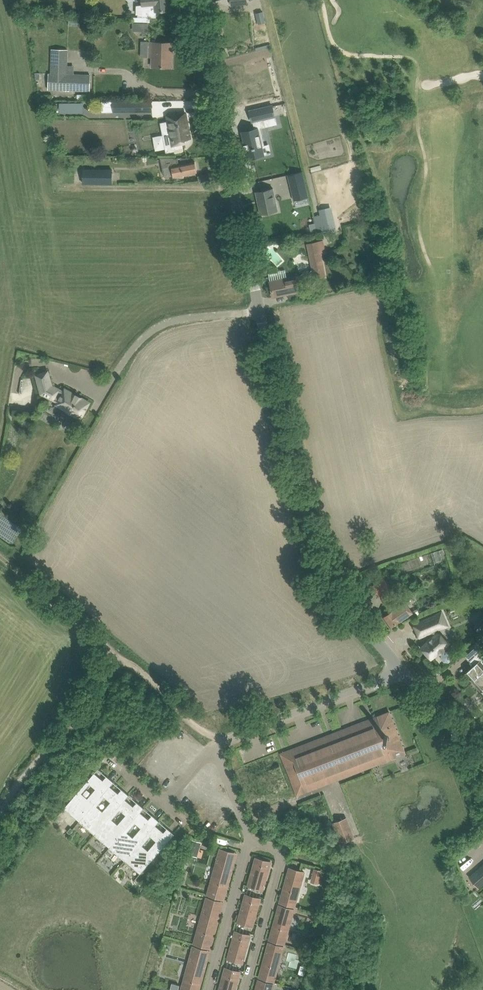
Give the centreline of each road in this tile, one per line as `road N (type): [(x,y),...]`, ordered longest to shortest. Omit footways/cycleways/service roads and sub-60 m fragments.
road 1 (tertiary): [(404,672),(316,557),(259,311)]
road 2 (tertiary): [(259,311),(194,0)]
road 3 (residential): [(404,672),(214,749)]
road 4 (track): [(0,818),(118,658)]
road 5 (unclassified): [(116,375),(161,326),(259,311)]
road 6 (residential): [(247,989),(282,861),(260,843)]
road 7 (track): [(118,658),(0,557)]
road 8 (residential): [(250,842),(208,989)]
road 9 (track): [(118,658),(225,740)]

